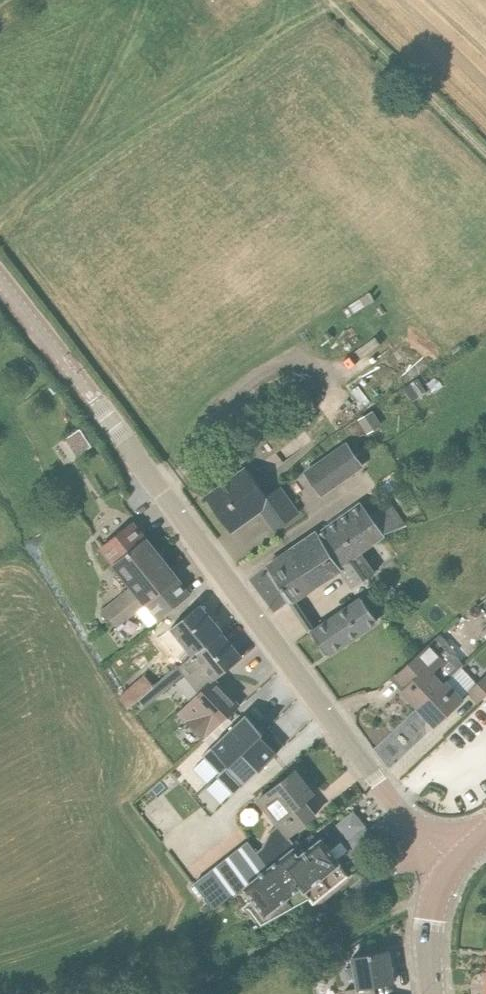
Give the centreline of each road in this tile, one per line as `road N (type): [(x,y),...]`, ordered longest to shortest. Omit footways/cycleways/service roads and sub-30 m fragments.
road 1 (tertiary): [(434,846),(0,282)]
road 2 (unclassified): [(434,846),(175,993)]
road 3 (track): [(485,156),(328,0)]
road 4 (tertiary): [(433,993),(427,929),(453,865)]

